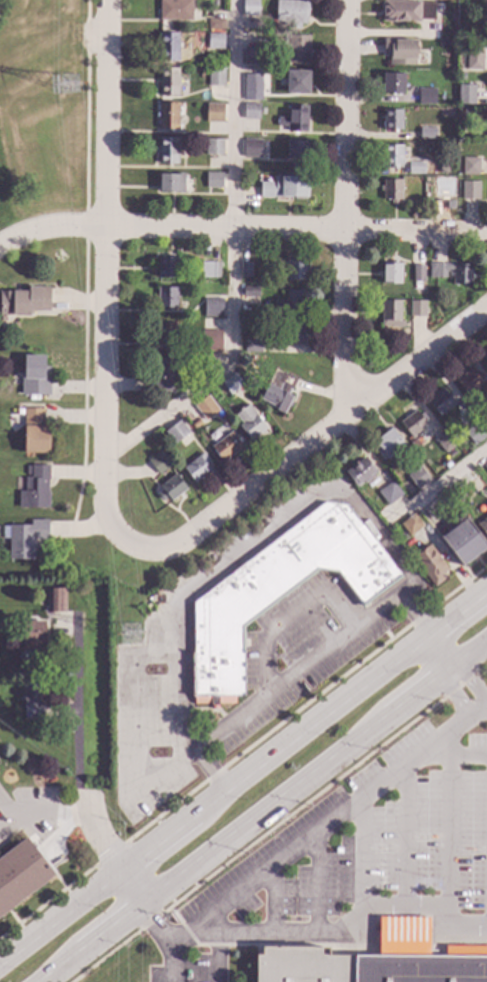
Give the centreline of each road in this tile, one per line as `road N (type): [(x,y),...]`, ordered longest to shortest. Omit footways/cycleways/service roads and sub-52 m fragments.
road 1 (residential): [(141,550),(112,527),(104,499),(107,0)]
road 2 (secondary): [(486,586),(119,870)]
road 3 (residential): [(486,308),(355,399),(176,548),(141,550)]
road 4 (residential): [(348,0),(355,399)]
road 5 (residential): [(486,233),(104,223)]
road 6 (secondary): [(140,904),(386,715)]
road 7 (secondary): [(119,870),(0,961)]

